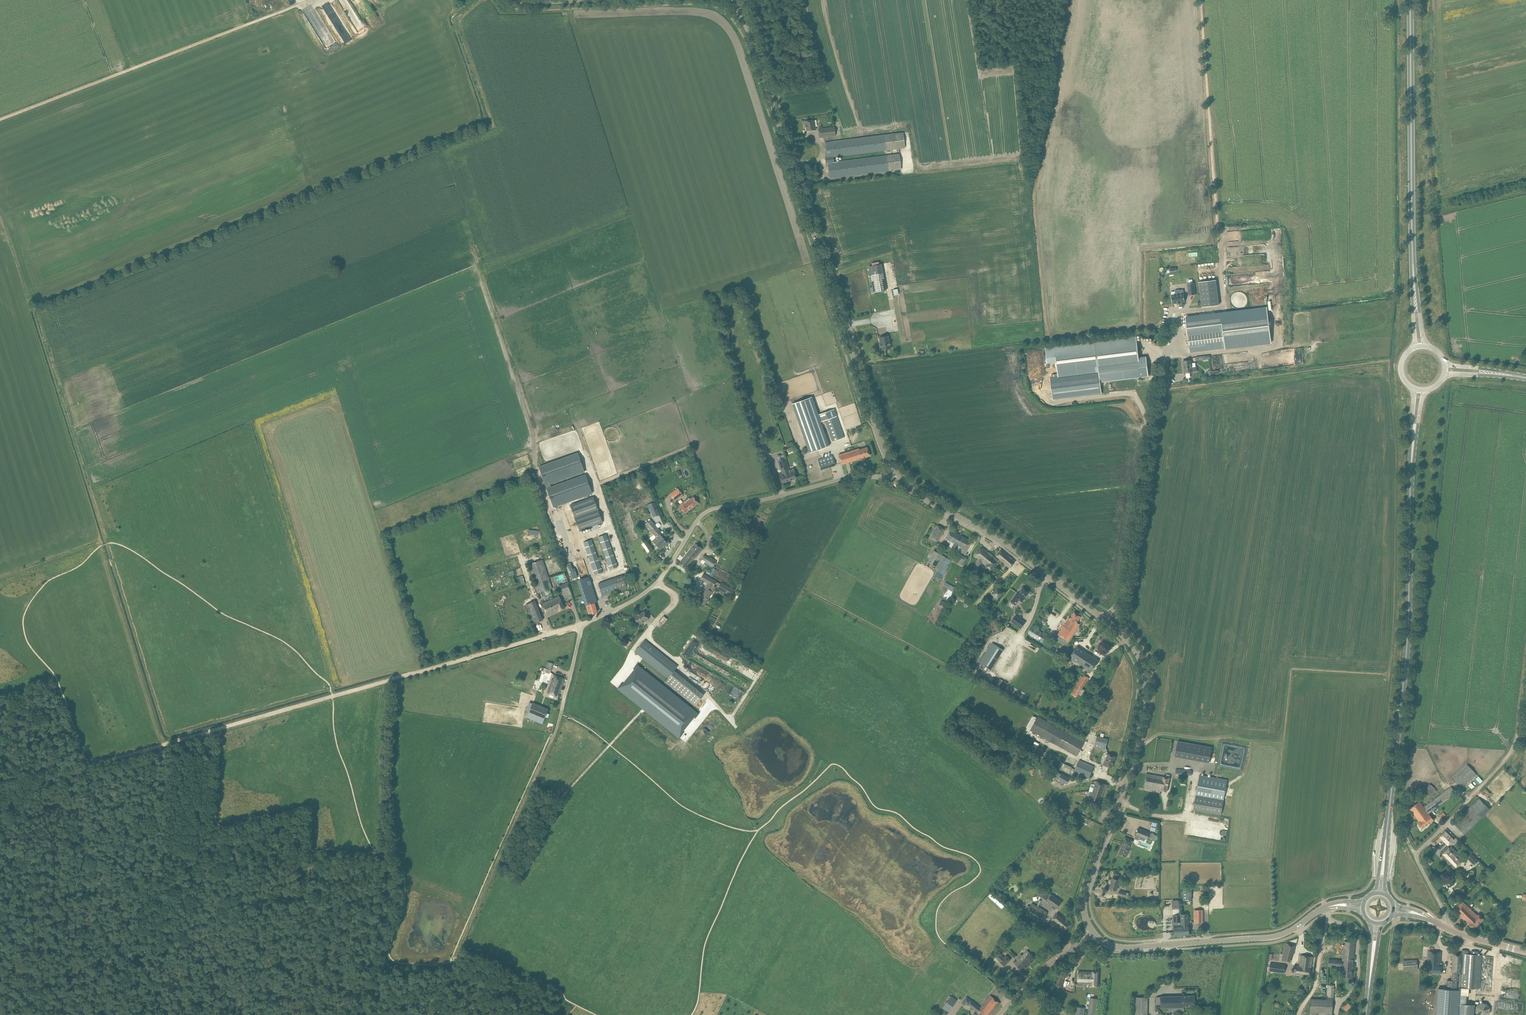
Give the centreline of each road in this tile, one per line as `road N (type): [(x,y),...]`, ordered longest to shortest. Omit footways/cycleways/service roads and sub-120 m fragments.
road 1 (tertiary): [(895,470),(747,27),(730,3)]
road 2 (unclassified): [(562,705),(582,624),(647,591),(702,515),(895,470)]
road 3 (primary): [(1383,862),(1406,667),(1412,461)]
road 4 (track): [(582,624),(220,728)]
road 5 (track): [(1171,315),(1224,310),(1200,0)]
road 6 (tertiary): [(1094,934),(1085,899),(1121,797),(1145,682),(1135,649),(1104,620)]
road 7 (track): [(0,120),(312,0)]
road 8 (unclassified): [(1104,620),(1126,589),(1171,315)]
road 9 (primary): [(1413,276),(1411,0)]
road 10 (tertiary): [(1104,620),(895,470)]
road 11 (tertiary): [(1325,907),(1268,938),(1118,947),(1094,934)]
road 12 (unclassified): [(1473,795),(1415,854),(1444,927)]
road 13 (track): [(1525,670),(1517,738),(1473,795)]
road 14 (track): [(164,745),(32,782)]
road 15 (unclassified): [(999,1014),(1094,934)]

